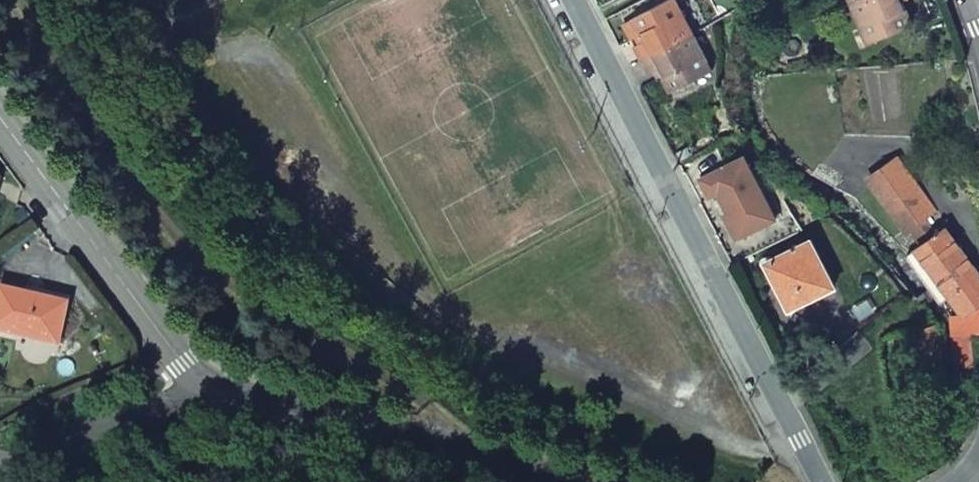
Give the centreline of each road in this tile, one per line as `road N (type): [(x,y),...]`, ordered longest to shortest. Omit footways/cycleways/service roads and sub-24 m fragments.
road 1 (track): [(798,440),(776,450),(740,441),(450,321),(373,243),(231,45)]
road 2 (track): [(446,445),(366,367),(257,306),(170,227),(8,0)]
road 3 (secondary): [(819,481),(570,0)]
road 4 (tertiary): [(595,481),(195,385)]
road 5 (tertiary): [(195,385),(0,114)]
road 6 (residential): [(195,385),(5,477)]

